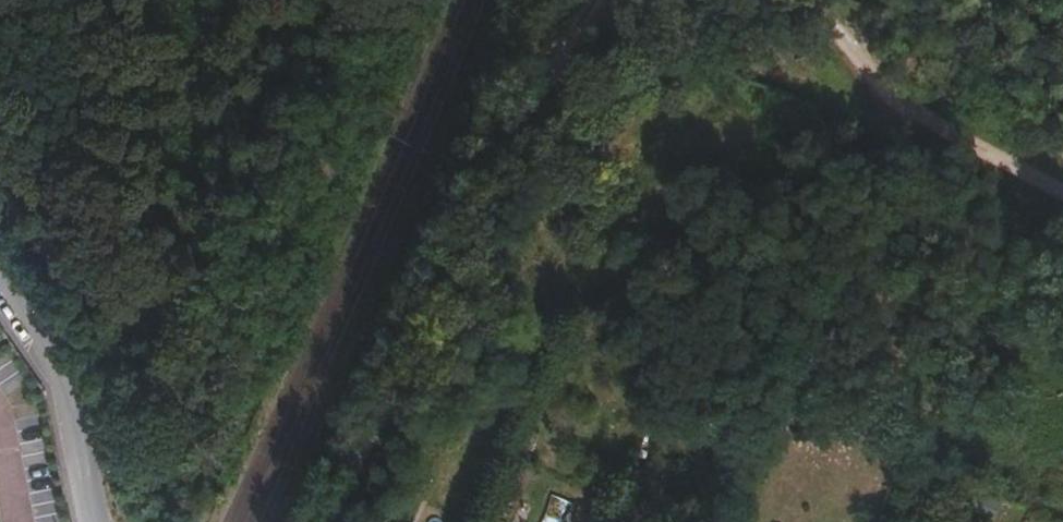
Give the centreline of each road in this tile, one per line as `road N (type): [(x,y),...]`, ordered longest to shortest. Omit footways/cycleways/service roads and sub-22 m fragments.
road 1 (track): [(607,0),(579,32),(466,219),(377,426),(323,521)]
road 2 (track): [(795,0),(842,32),(926,125),(1062,202)]
road 3 (residential): [(98,521),(60,372),(0,273)]

